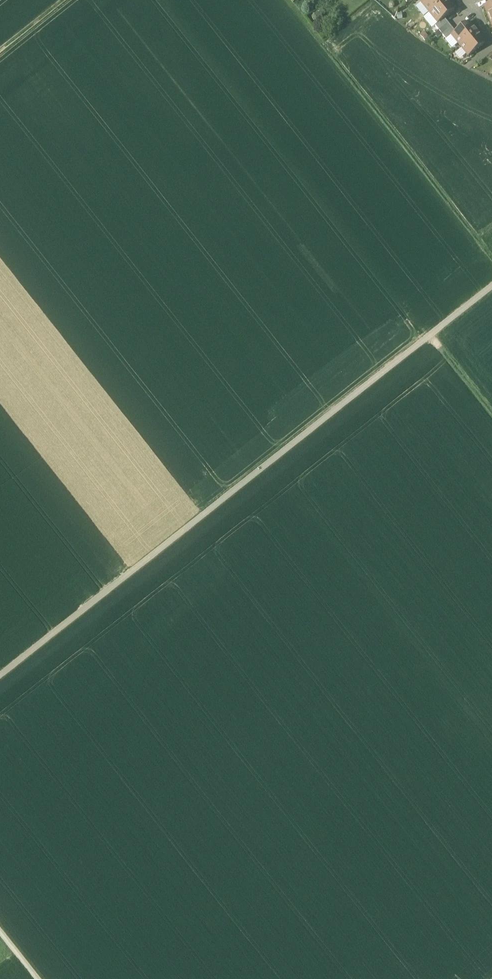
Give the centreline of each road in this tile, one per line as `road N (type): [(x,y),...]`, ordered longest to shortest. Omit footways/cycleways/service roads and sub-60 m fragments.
road 1 (track): [(0,676),(491,287)]
road 2 (track): [(287,0),(491,253)]

